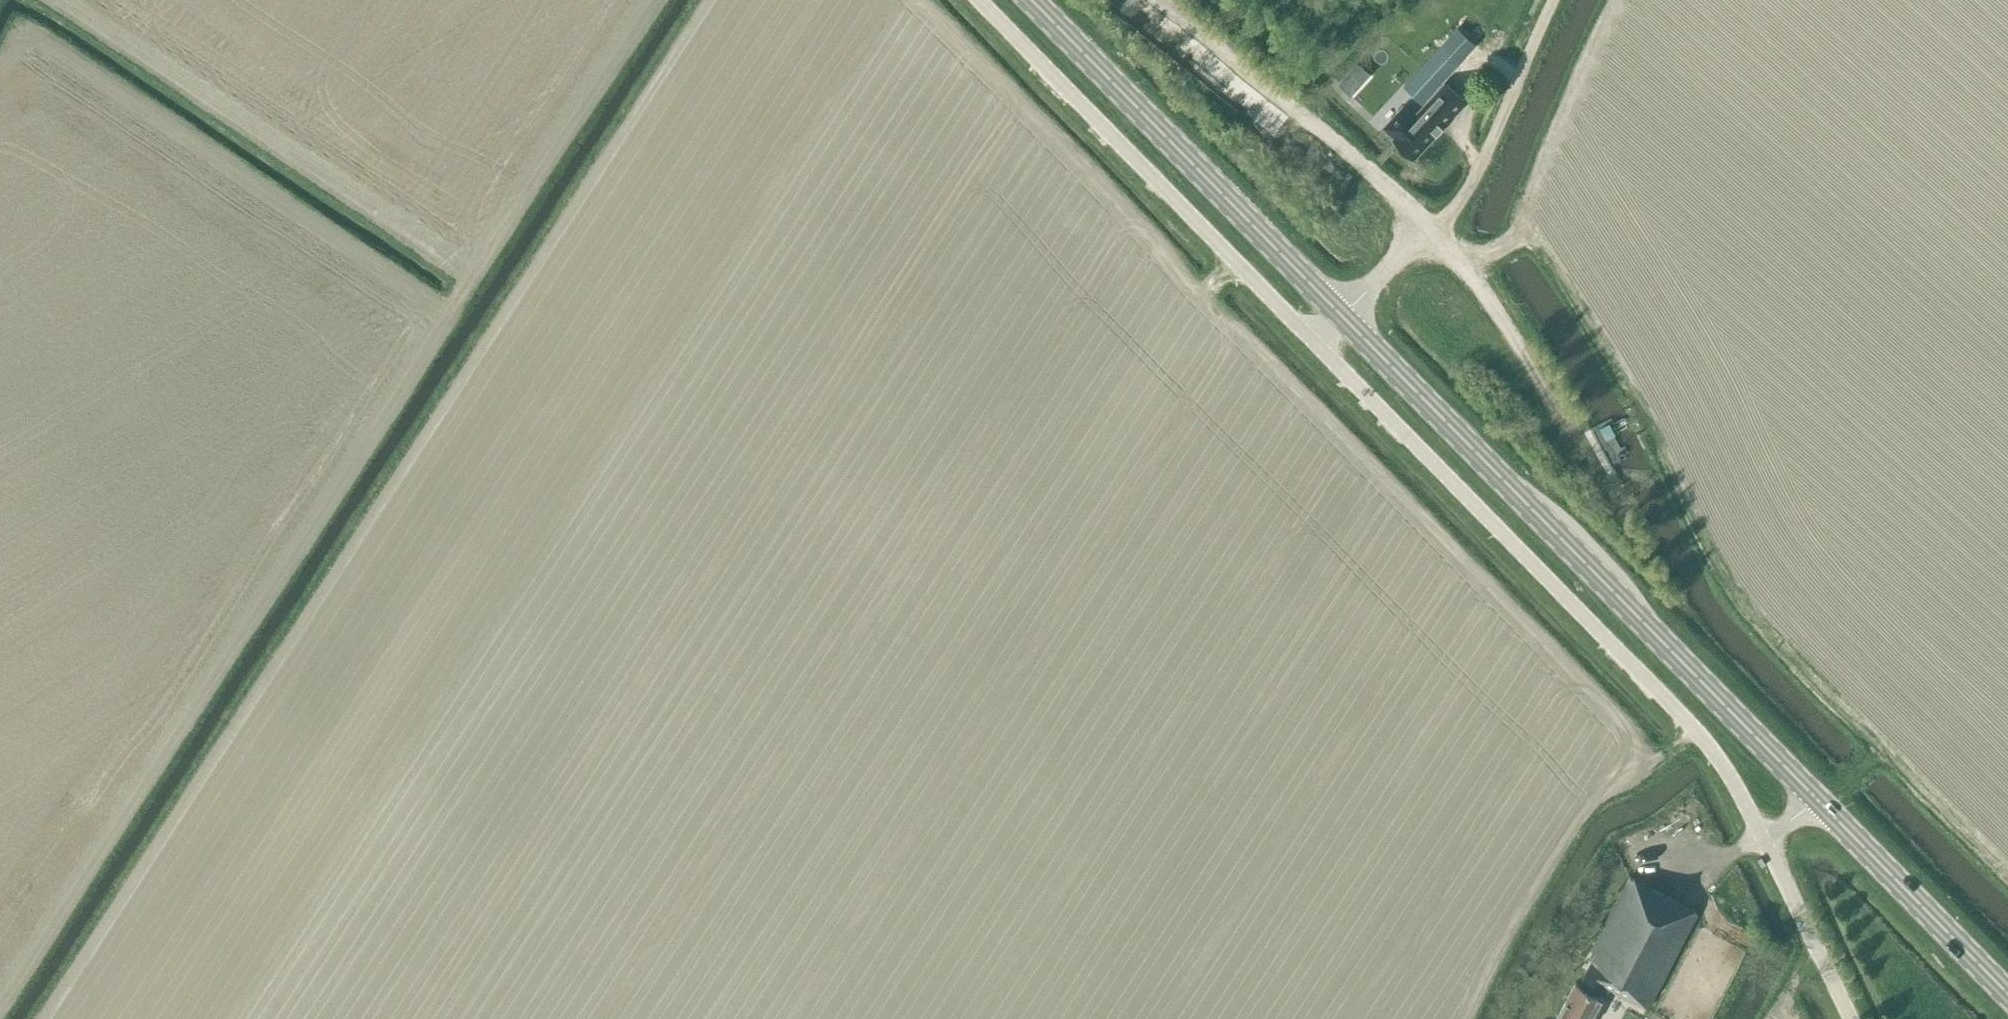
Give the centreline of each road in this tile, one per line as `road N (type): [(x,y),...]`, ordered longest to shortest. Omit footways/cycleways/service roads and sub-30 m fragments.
road 1 (primary): [(1820,804),(1343,317)]
road 2 (unclassified): [(1761,838),(1721,763),(1683,717),(1317,343)]
road 3 (unclassified): [(1317,343),(973,0)]
road 4 (primary): [(1343,317),(1032,0)]
road 5 (unclassified): [(1430,233),(1166,0)]
road 6 (primary): [(2007,994),(1820,804)]
road 7 (track): [(1430,233),(1458,197),(1554,0)]
road 8 (unclassified): [(1562,426),(1474,278),(1430,233)]
road 9 (unclassified): [(1850,1018),(1761,838)]
road 10 (unclassified): [(1343,317),(1430,233)]

